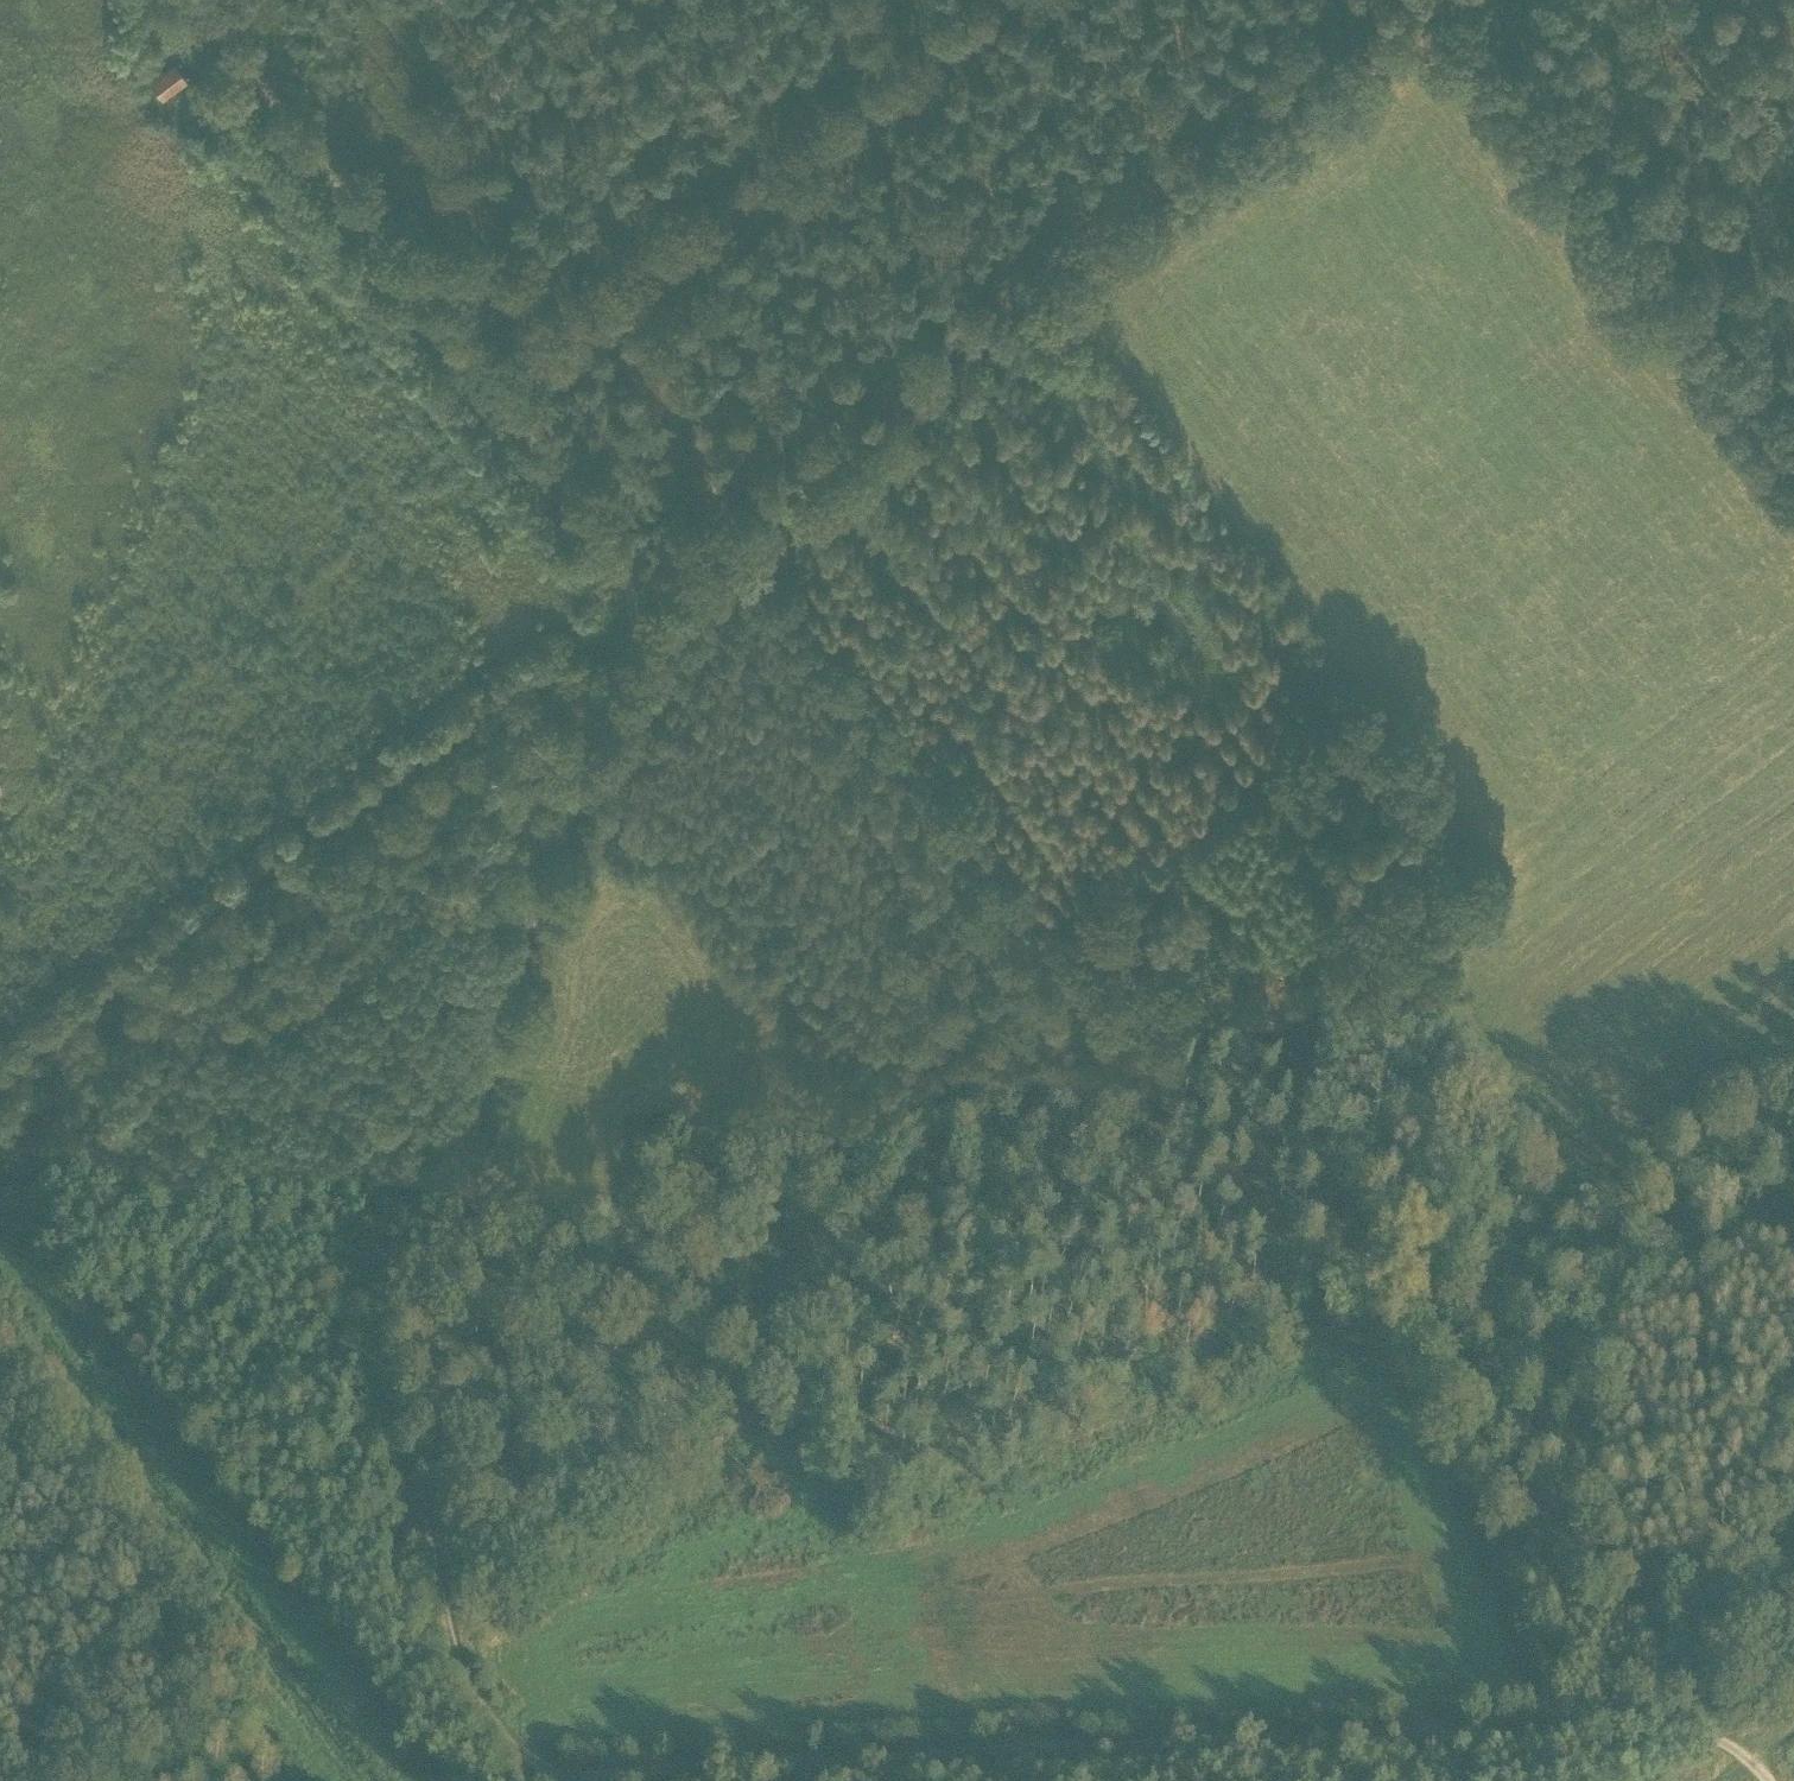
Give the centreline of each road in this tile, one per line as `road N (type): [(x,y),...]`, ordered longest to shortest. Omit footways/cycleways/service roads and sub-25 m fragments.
road 1 (track): [(1752,1766),(1720,1738),(1575,1731),(537,1772),(478,1699),(392,1389),(381,1319),(628,647),(632,587),(192,0)]

